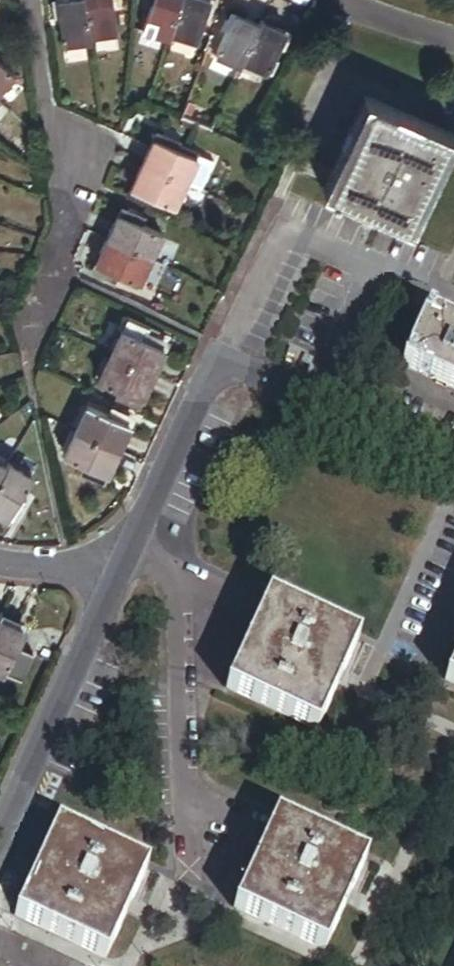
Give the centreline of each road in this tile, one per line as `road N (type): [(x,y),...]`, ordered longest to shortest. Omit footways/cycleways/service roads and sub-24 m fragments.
road 1 (residential): [(127,553),(0,829)]
road 2 (residential): [(227,368),(247,369),(453,463)]
road 3 (residential): [(227,368),(209,380),(127,553)]
road 4 (residential): [(127,553),(24,567),(0,559)]

